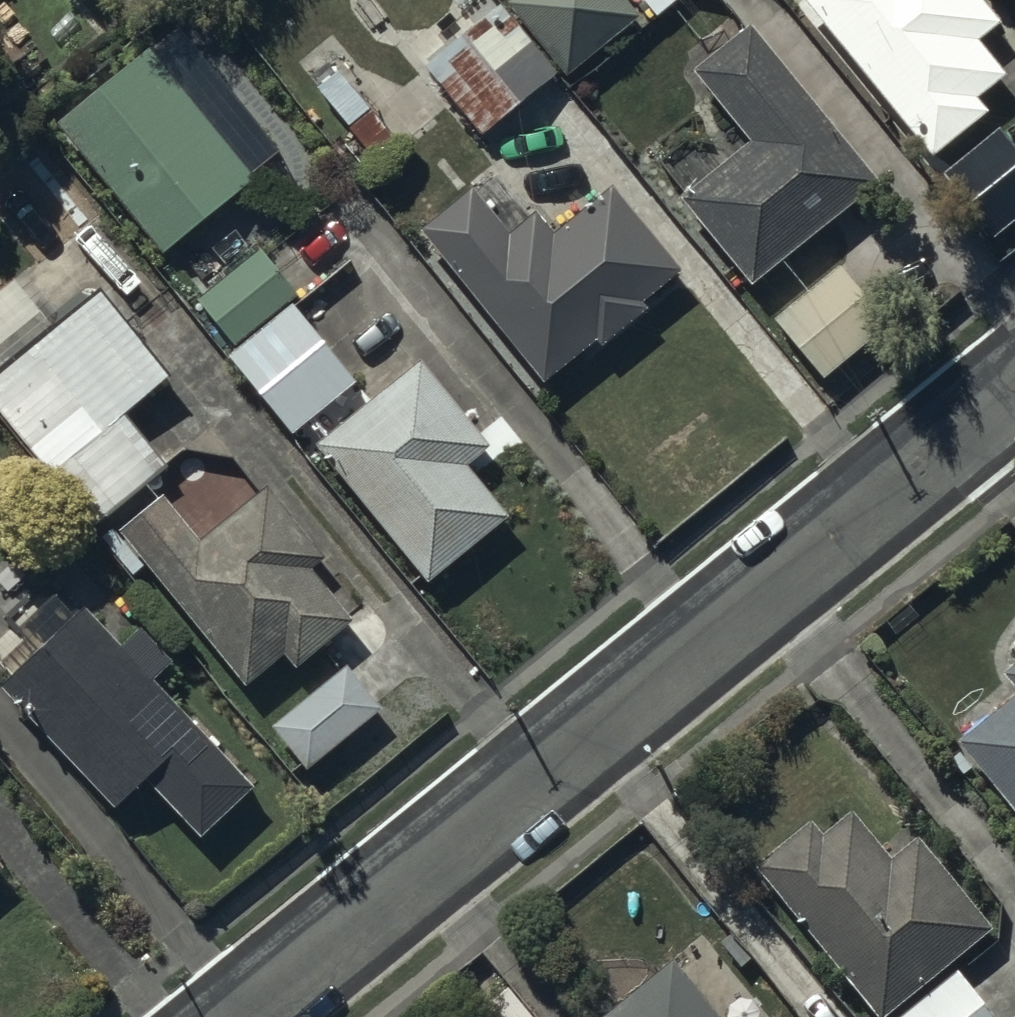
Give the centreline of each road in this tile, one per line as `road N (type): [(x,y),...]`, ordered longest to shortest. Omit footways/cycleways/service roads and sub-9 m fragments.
road 1 (residential): [(1014,391),(243,1016)]

